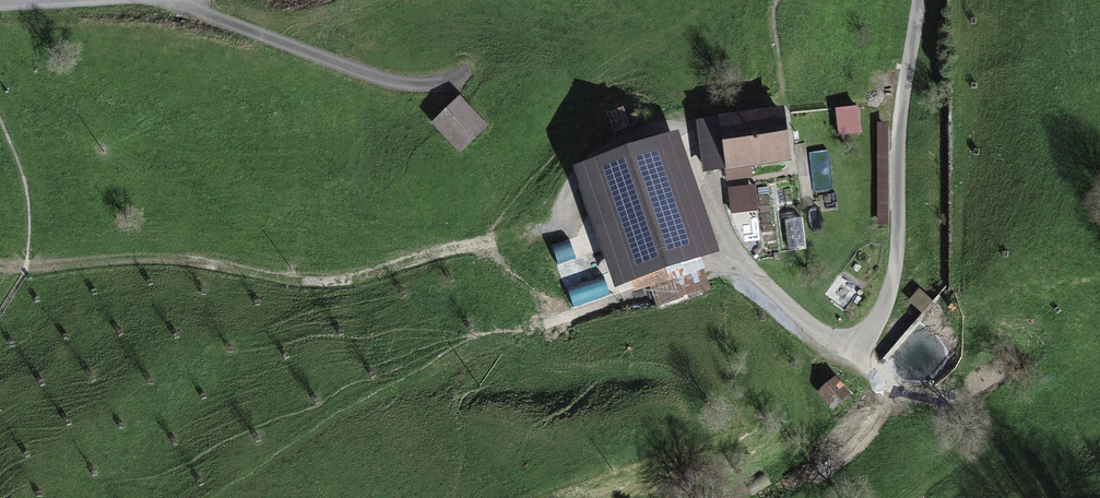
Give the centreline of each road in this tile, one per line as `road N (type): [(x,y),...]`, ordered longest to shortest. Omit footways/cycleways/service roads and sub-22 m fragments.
road 1 (track): [(197,0),(386,72),(438,78),(474,63)]
road 2 (track): [(0,8),(128,0)]

